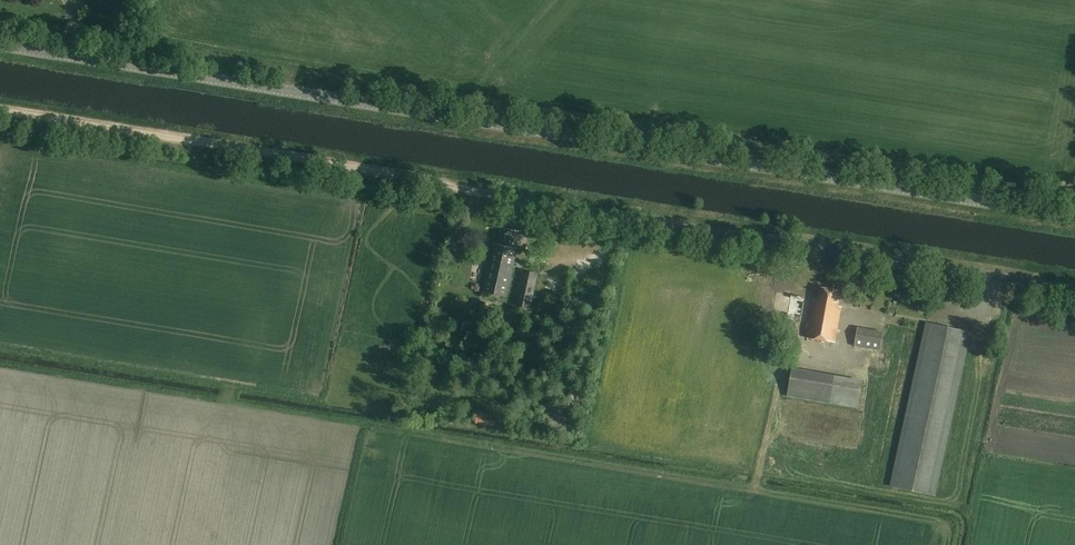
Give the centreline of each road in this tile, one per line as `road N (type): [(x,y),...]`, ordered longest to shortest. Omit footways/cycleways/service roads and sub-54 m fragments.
road 1 (tertiary): [(1074,216),(0,44)]
road 2 (unclassified): [(1074,289),(440,181)]
road 3 (track): [(440,181),(0,109)]

